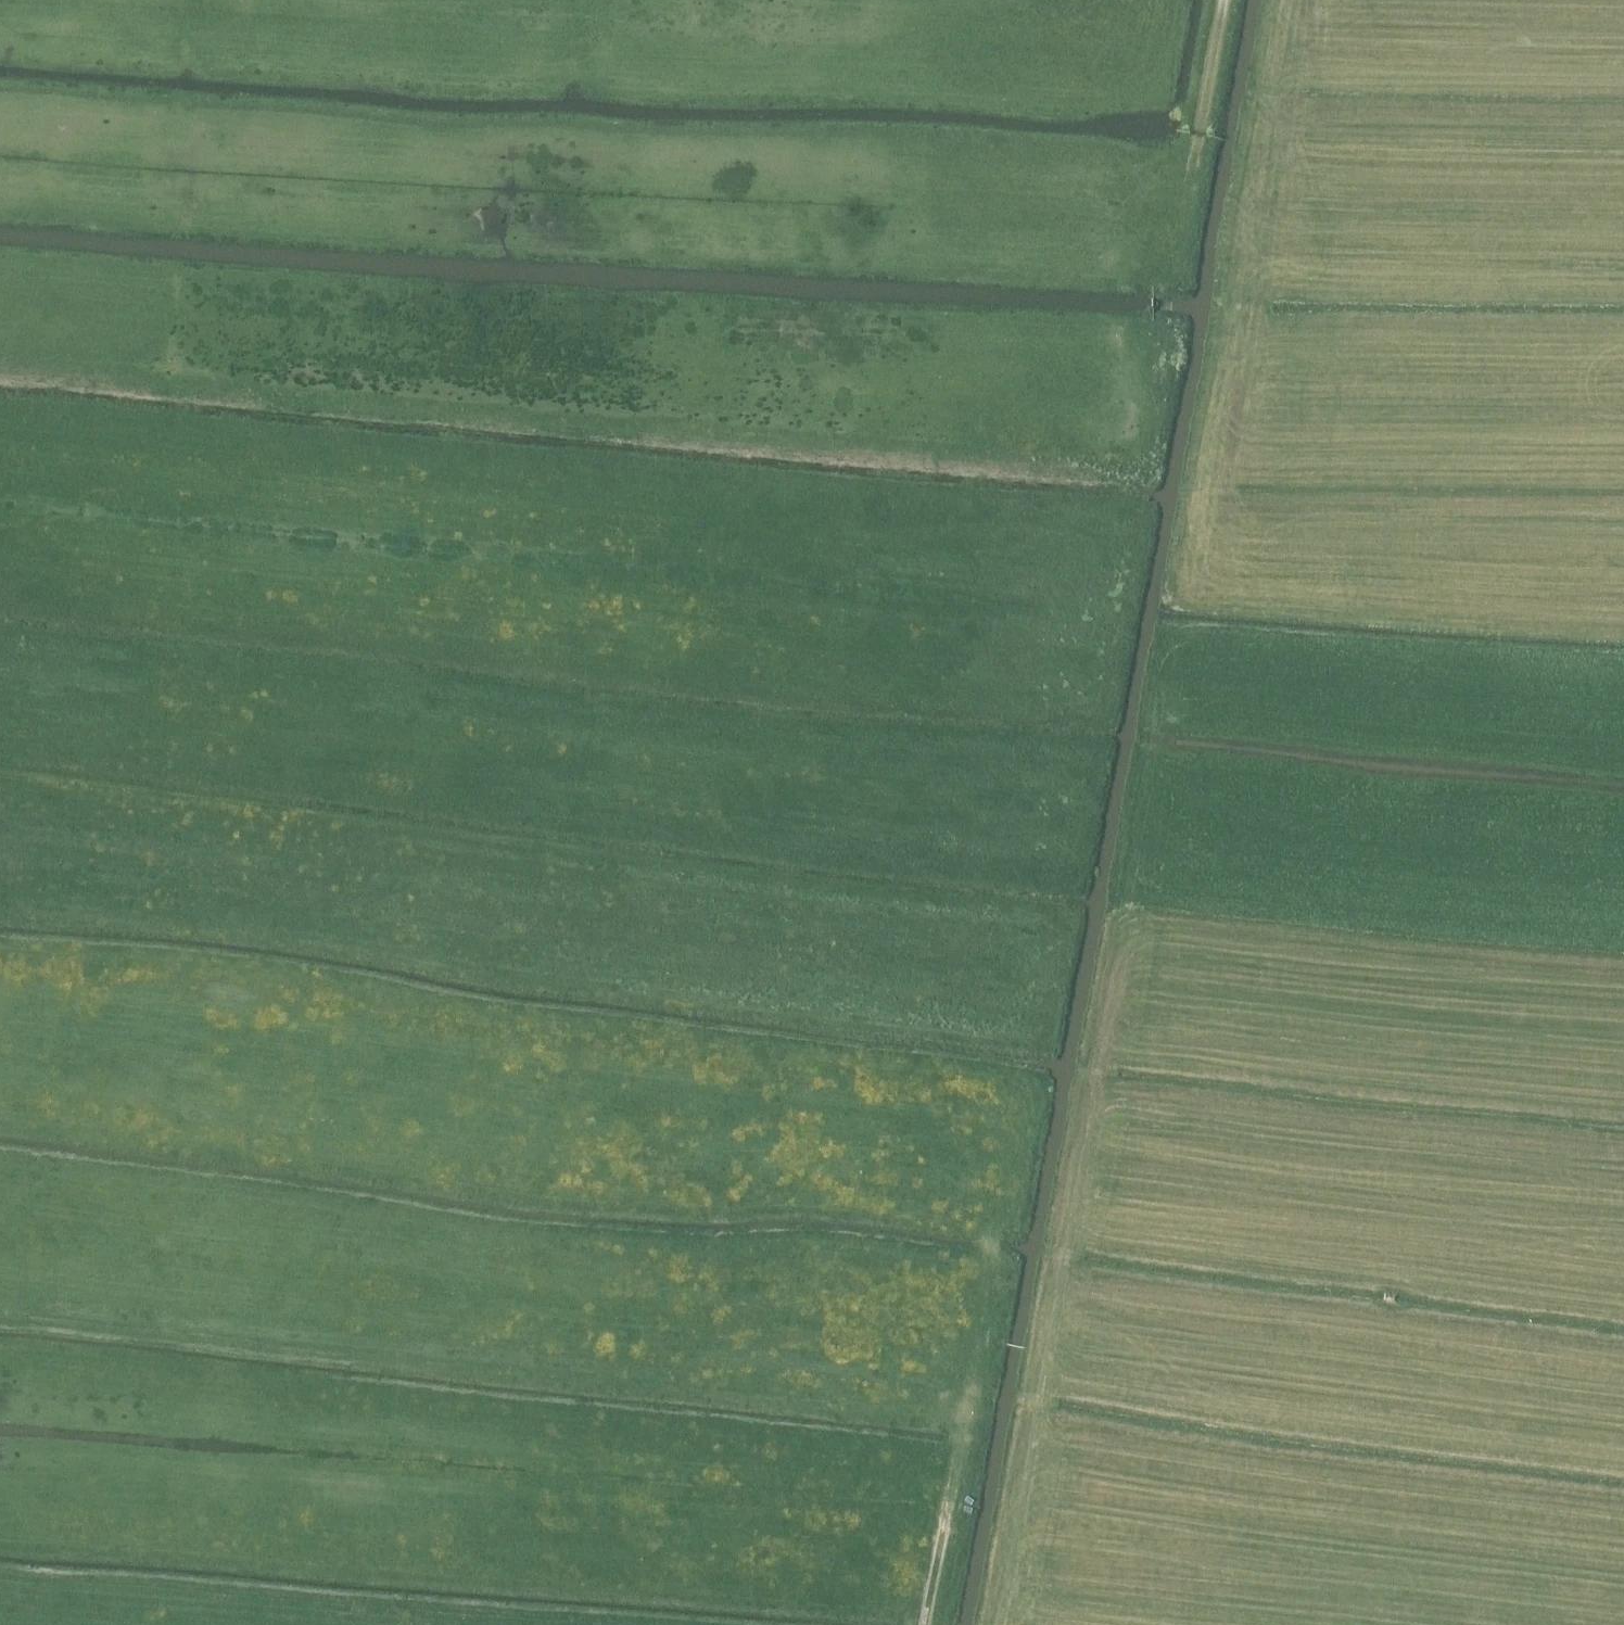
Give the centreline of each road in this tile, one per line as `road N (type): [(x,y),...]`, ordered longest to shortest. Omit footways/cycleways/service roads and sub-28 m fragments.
road 1 (track): [(737,1126),(980,1184),(991,1237),(922,1624)]
road 2 (track): [(1223,0),(1190,179)]

